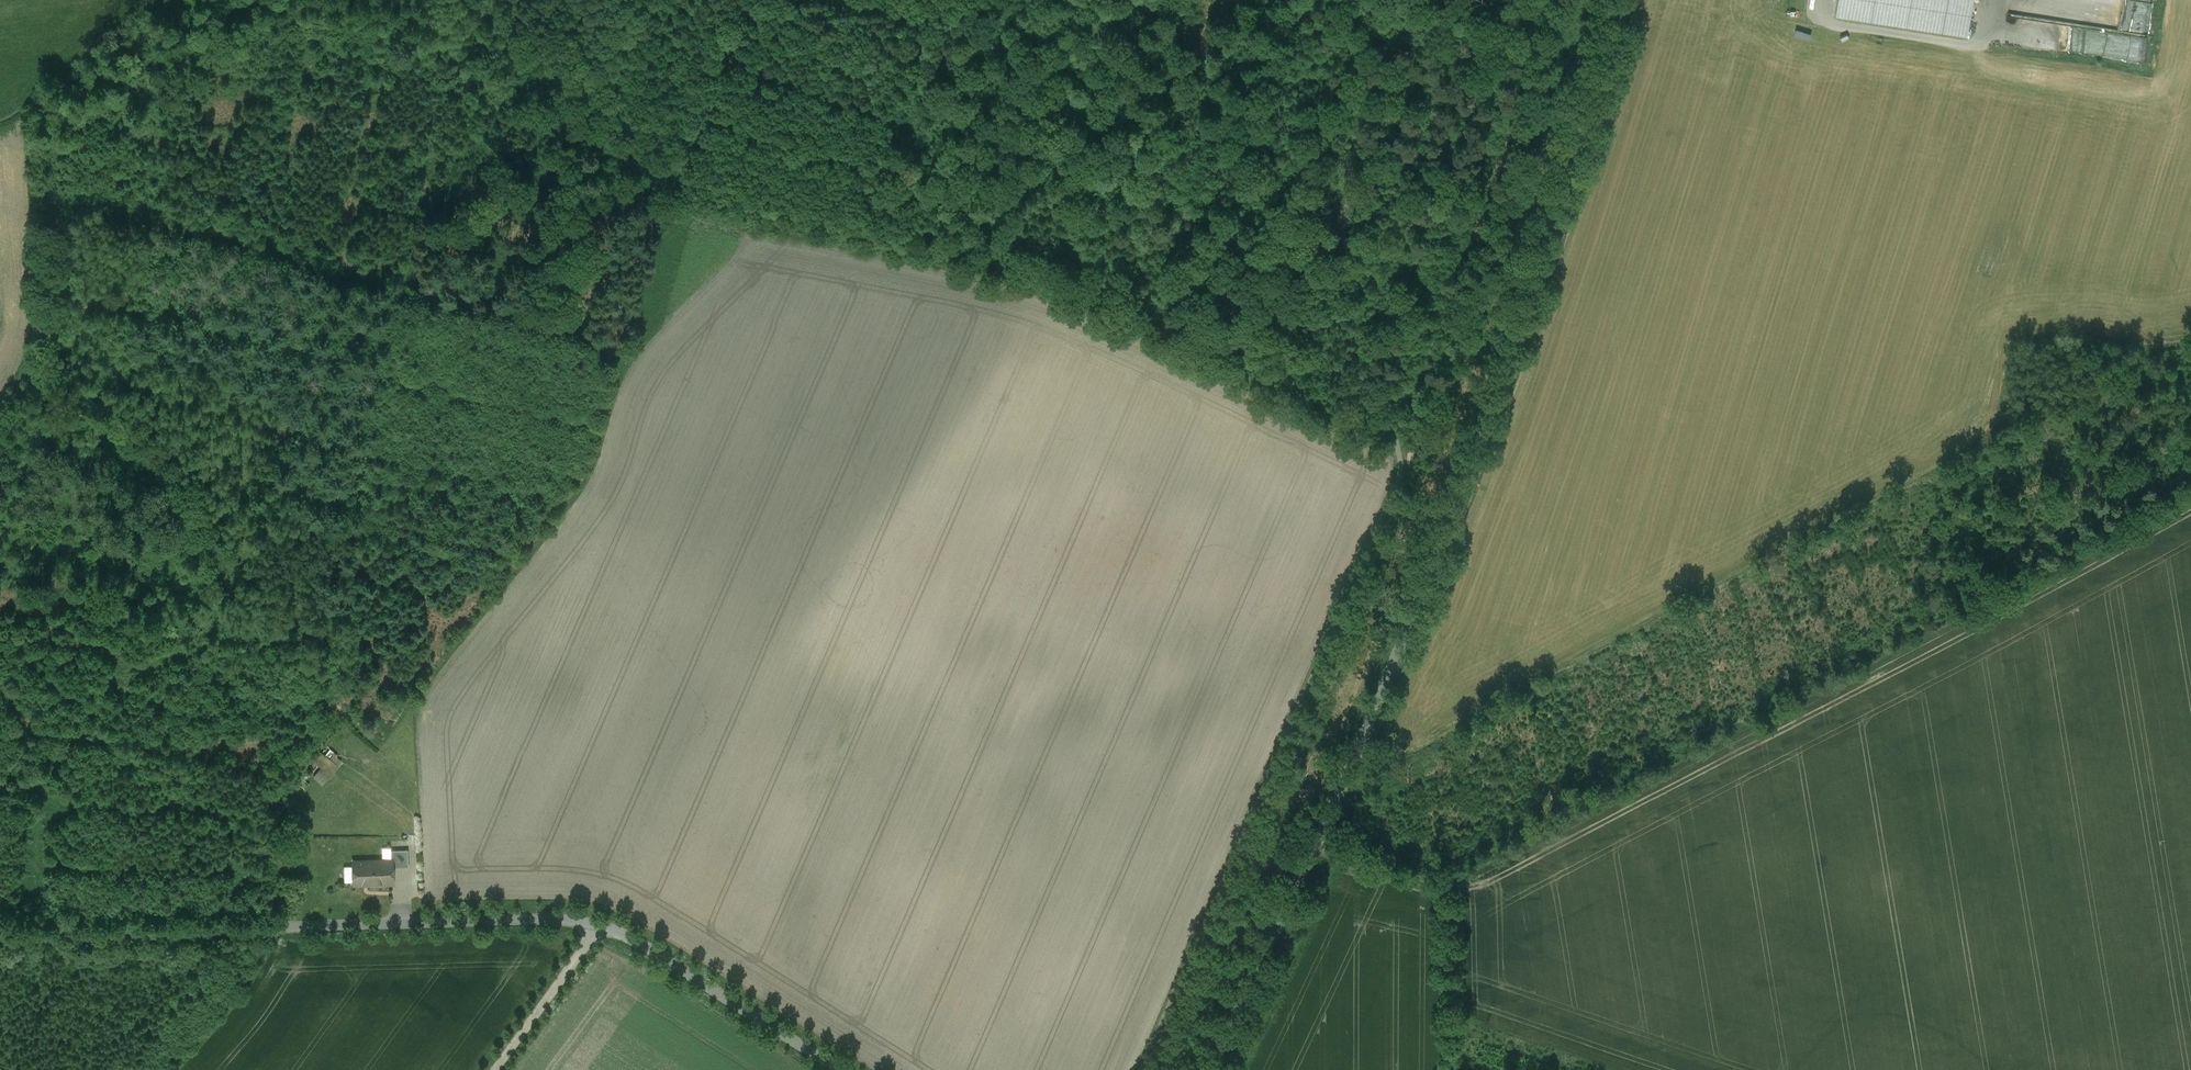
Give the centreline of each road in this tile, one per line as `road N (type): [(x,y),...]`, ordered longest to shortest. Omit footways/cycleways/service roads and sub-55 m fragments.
road 1 (unclassified): [(1208,1069),(1394,661),(1466,480),(1626,0)]
road 2 (unclassified): [(0,936),(572,920),(625,935),(841,1069)]

